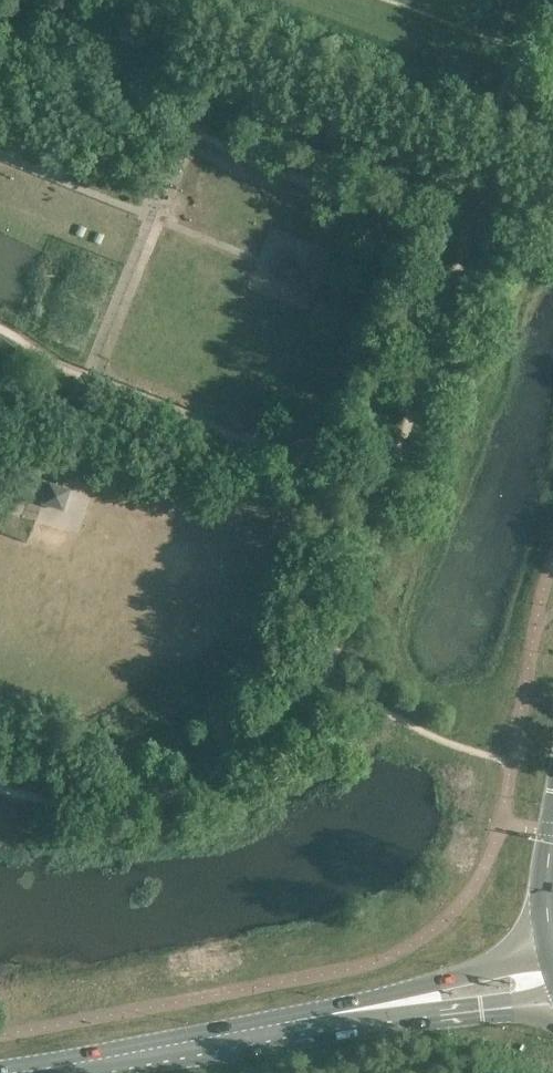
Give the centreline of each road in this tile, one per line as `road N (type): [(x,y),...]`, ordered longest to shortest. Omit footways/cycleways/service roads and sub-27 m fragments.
road 1 (secondary): [(14,1072),(389,1004)]
road 2 (secondary): [(552,946),(439,980),(389,1004)]
road 3 (secondary): [(389,1004),(441,1012),(552,1001)]

